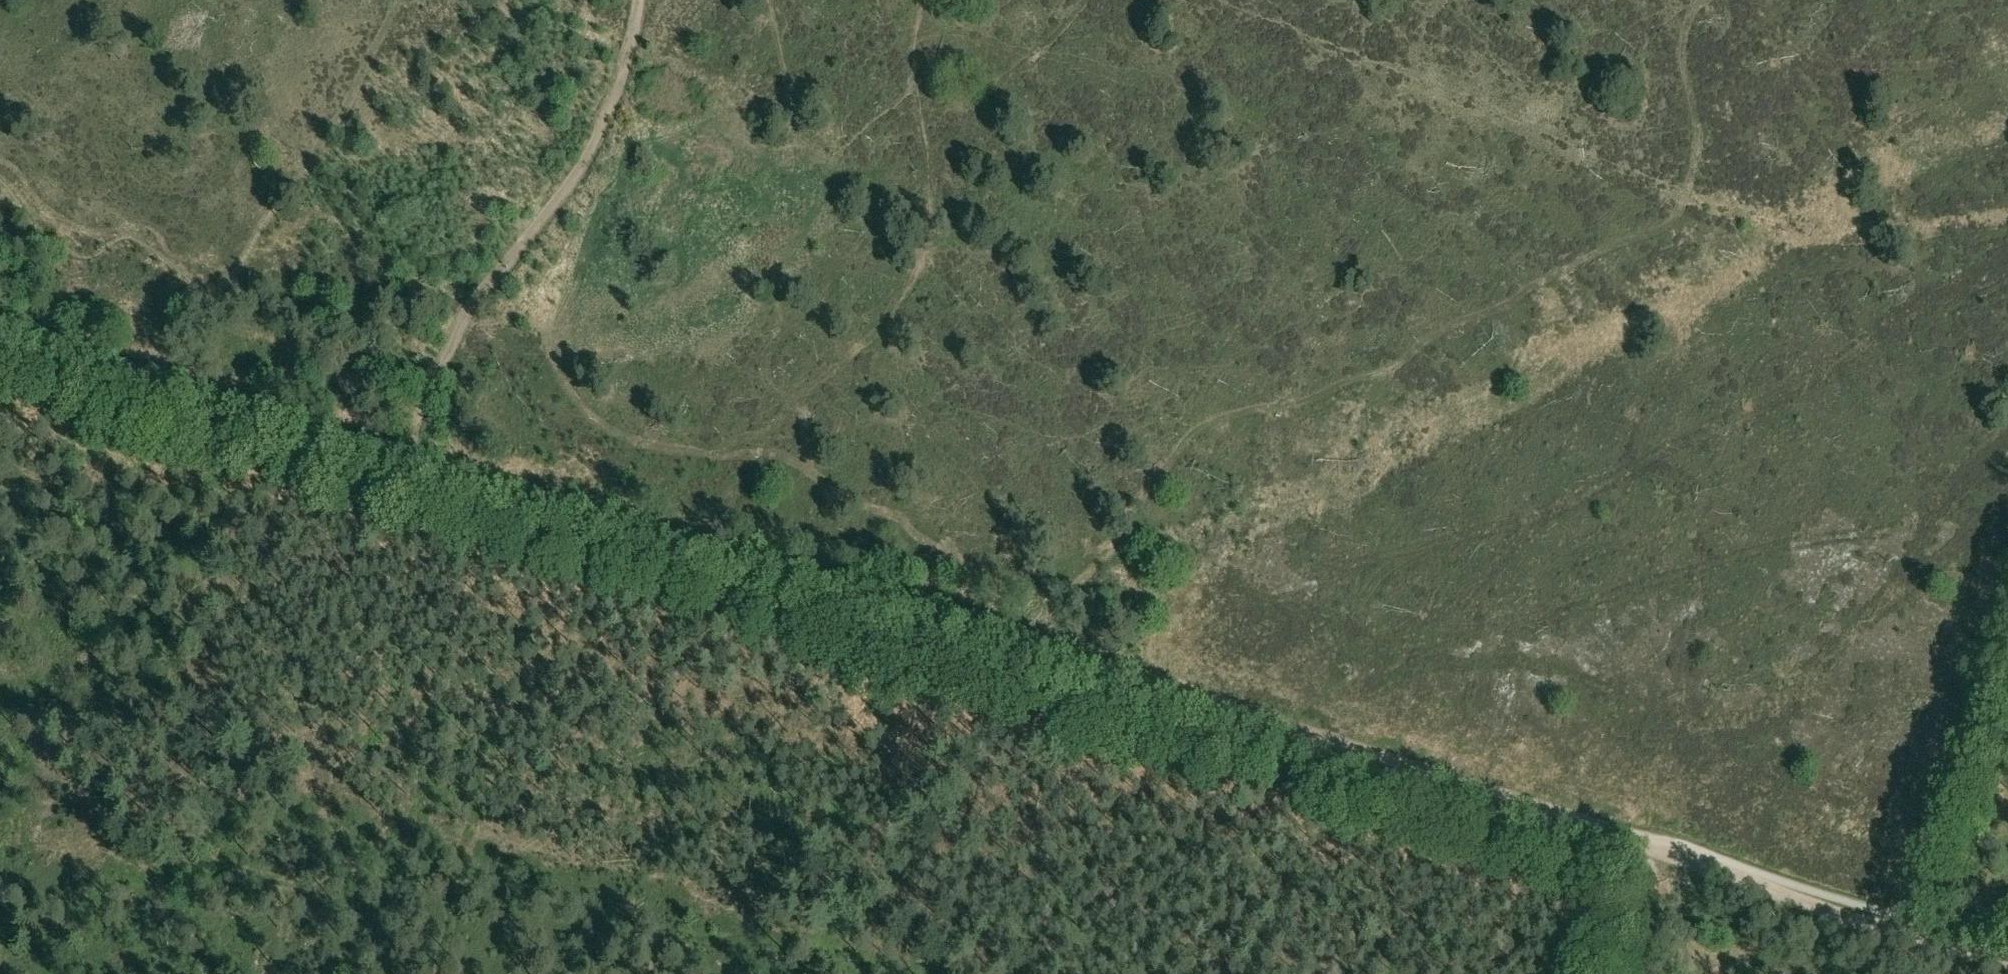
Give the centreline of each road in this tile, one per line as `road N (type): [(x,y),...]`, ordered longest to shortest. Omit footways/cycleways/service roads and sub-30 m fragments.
road 1 (track): [(1656,856),(410,461)]
road 2 (track): [(410,461),(0,325)]
road 3 (track): [(2007,967),(1656,856)]
road 4 (track): [(1700,973),(1706,955),(1656,856)]

